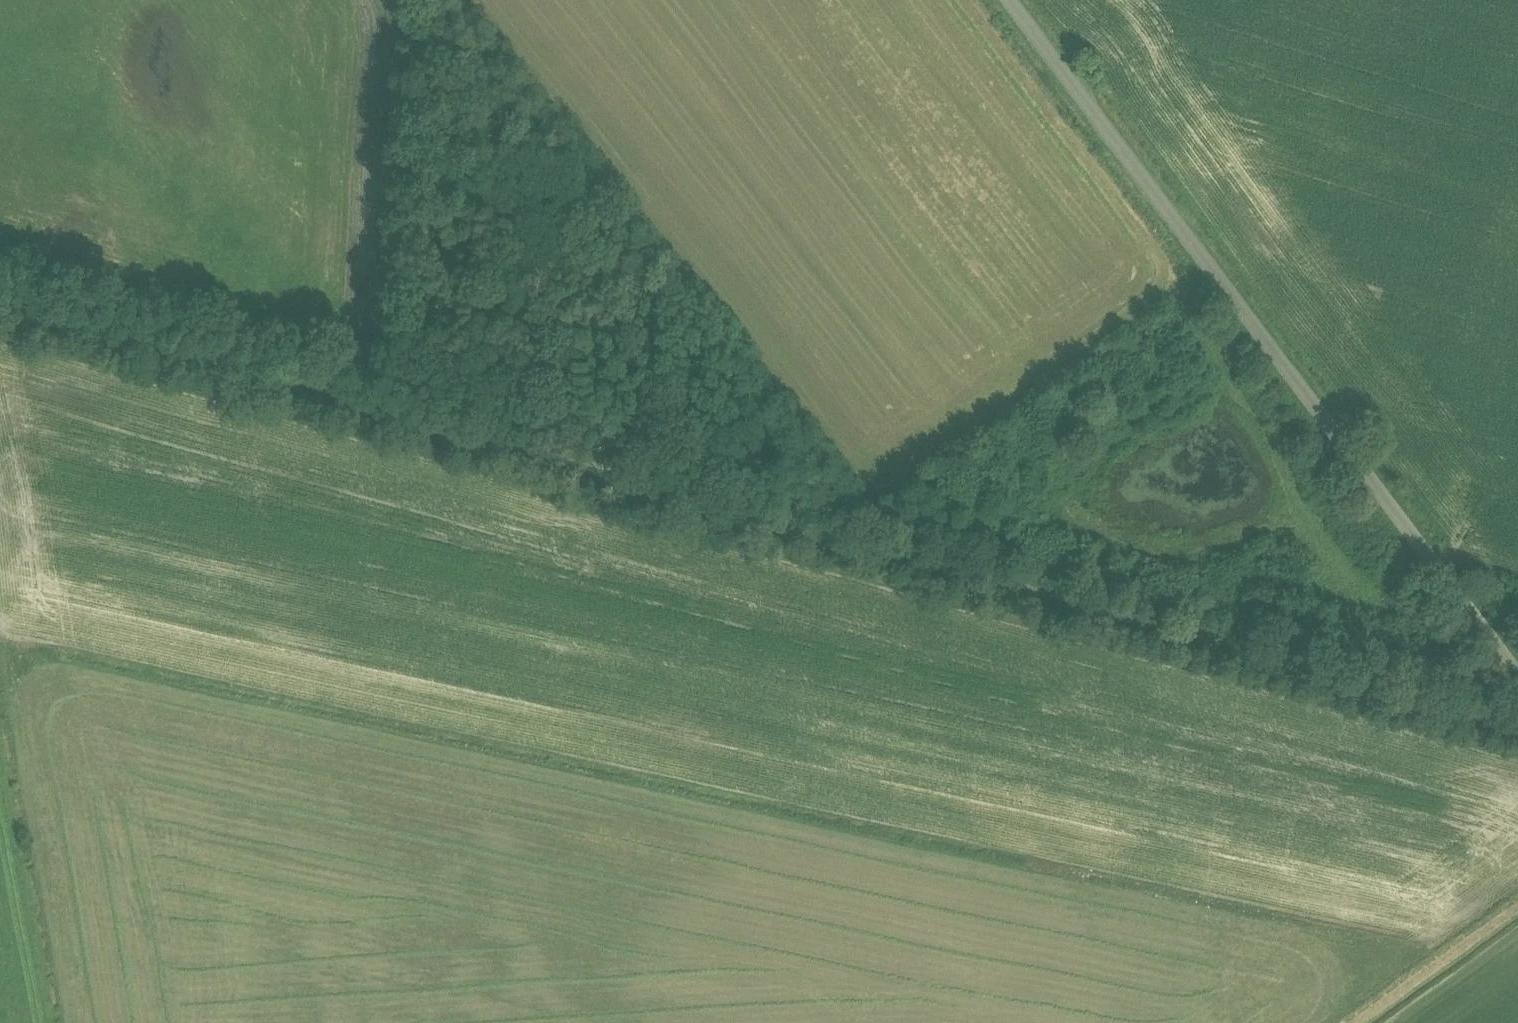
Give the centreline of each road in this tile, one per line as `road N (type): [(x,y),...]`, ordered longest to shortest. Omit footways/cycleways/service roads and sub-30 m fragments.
road 1 (track): [(1517,736),(0,312)]
road 2 (unclassified): [(1517,681),(1015,0)]

